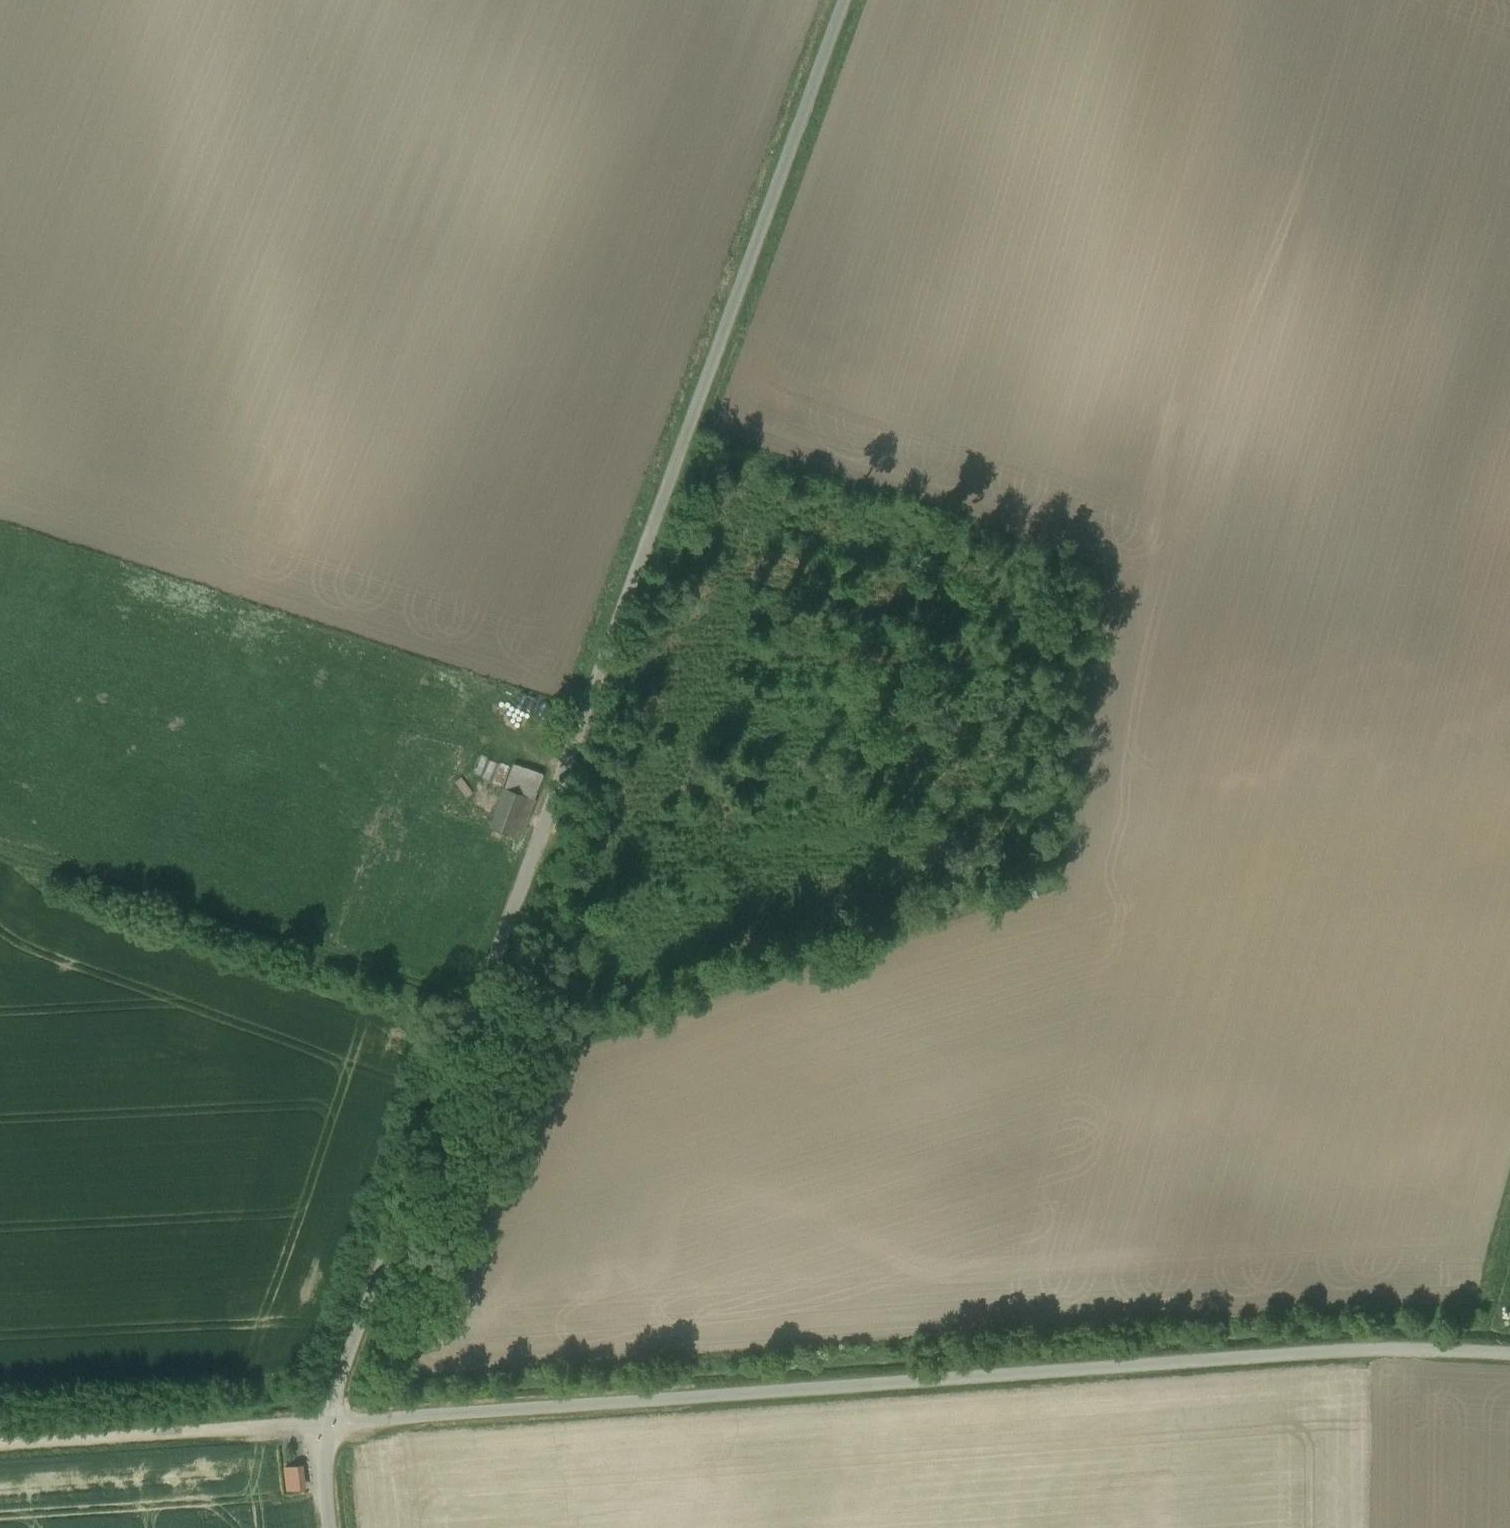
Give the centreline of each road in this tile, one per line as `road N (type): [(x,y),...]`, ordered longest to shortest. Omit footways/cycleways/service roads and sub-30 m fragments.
road 1 (unclassified): [(842,0),(329,1427)]
road 2 (unclassified): [(329,1427),(1384,1348),(1509,1355)]
road 3 (track): [(479,1005),(0,849)]
road 4 (track): [(329,1427),(0,1444)]

